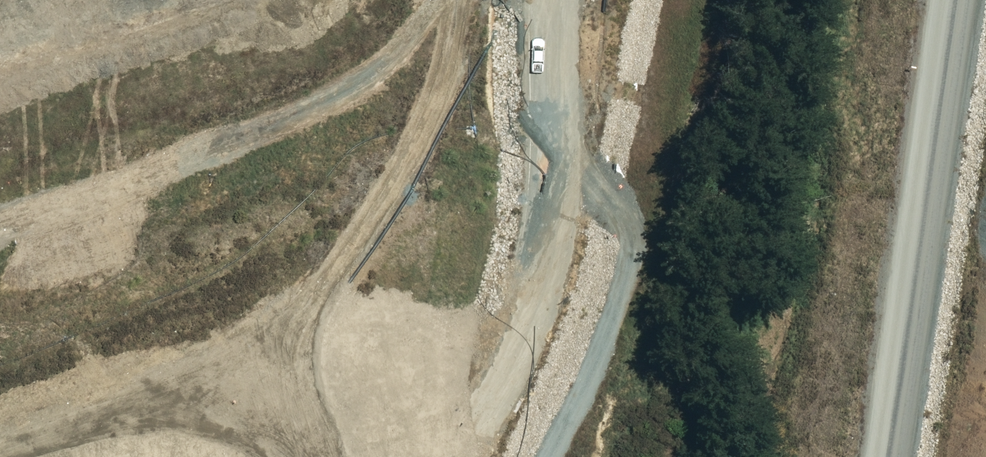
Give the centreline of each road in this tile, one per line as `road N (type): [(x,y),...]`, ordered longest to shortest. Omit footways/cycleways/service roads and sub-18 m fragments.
road 1 (track): [(6,456),(252,381),(300,332),(357,243),(454,56),(465,0)]
road 2 (track): [(434,456),(497,379),(529,312),(552,168),(552,0)]
road 3 (track): [(908,456),(957,0)]

